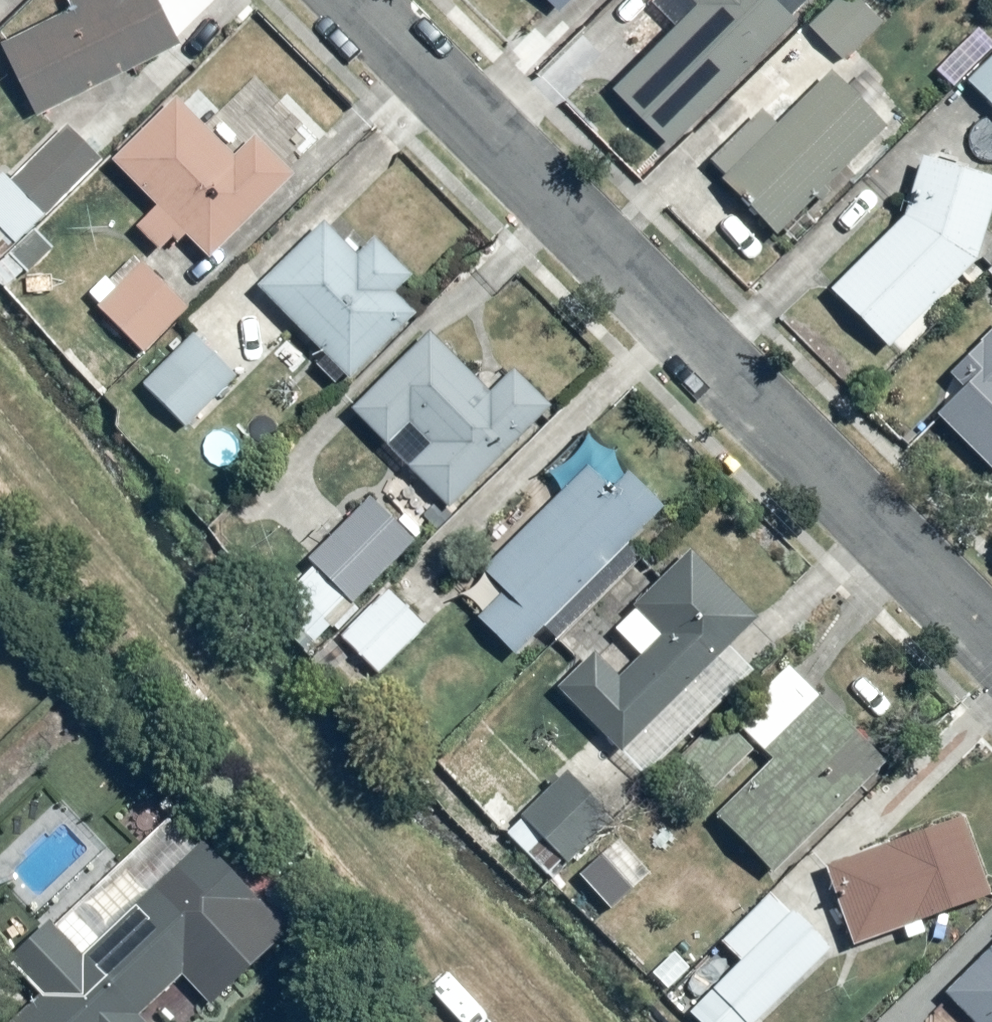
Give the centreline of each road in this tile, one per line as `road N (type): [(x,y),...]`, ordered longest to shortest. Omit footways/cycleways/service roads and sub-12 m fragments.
road 1 (residential): [(350,0),(991,644)]

